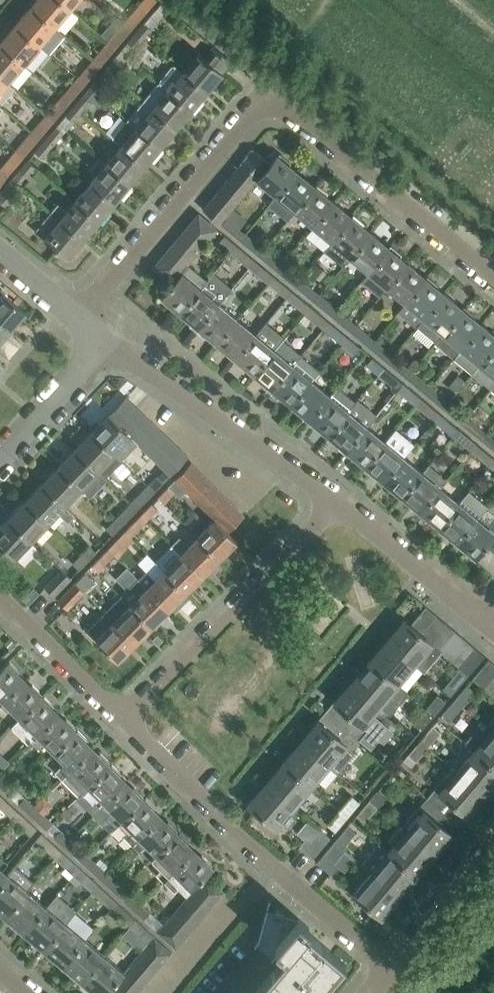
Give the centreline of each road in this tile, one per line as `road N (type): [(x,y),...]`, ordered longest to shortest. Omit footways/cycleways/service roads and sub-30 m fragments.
road 1 (residential): [(493,286),(272,111),(250,120),(90,314)]
road 2 (residential): [(407,971),(283,867),(132,715)]
road 3 (residential): [(132,715),(336,503)]
road 4 (residential): [(336,503),(104,341)]
road 5 (residential): [(493,626),(336,503)]
road 6 (residential): [(132,715),(0,583)]
road 7 (residential): [(0,454),(104,341)]
road 8 (residential): [(407,971),(493,866)]

